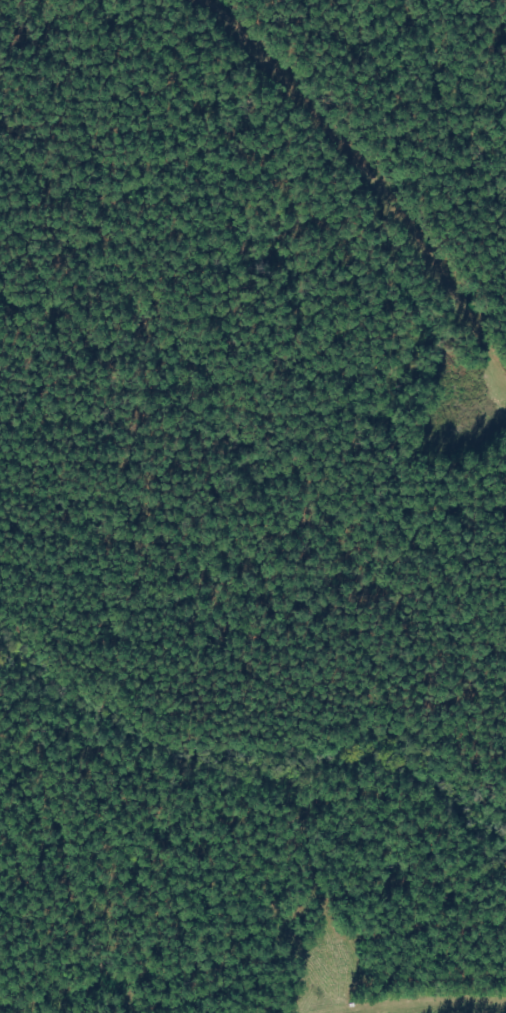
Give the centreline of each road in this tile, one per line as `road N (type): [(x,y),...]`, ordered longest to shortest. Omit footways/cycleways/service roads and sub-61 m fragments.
road 1 (residential): [(505,310),(418,244),(403,199),(413,54),(379,24),(185,14),(171,0)]

